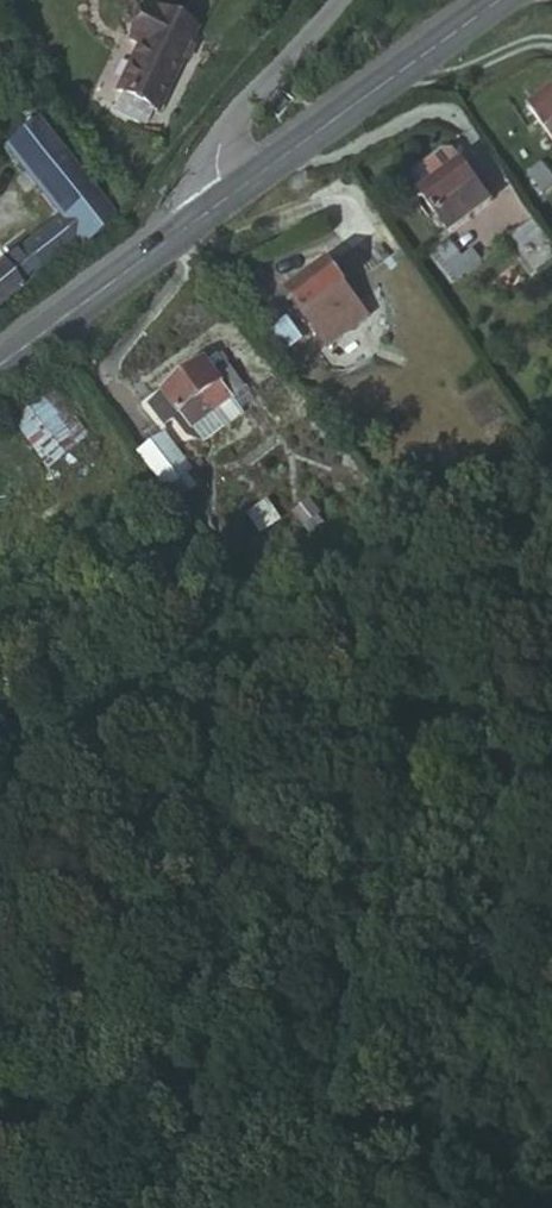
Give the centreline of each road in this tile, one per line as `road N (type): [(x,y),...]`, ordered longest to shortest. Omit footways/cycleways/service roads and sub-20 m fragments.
road 1 (secondary): [(542,0),(388,109),(213,215)]
road 2 (secondary): [(213,215),(0,375)]
road 3 (residential): [(213,215),(292,87),(364,0)]

